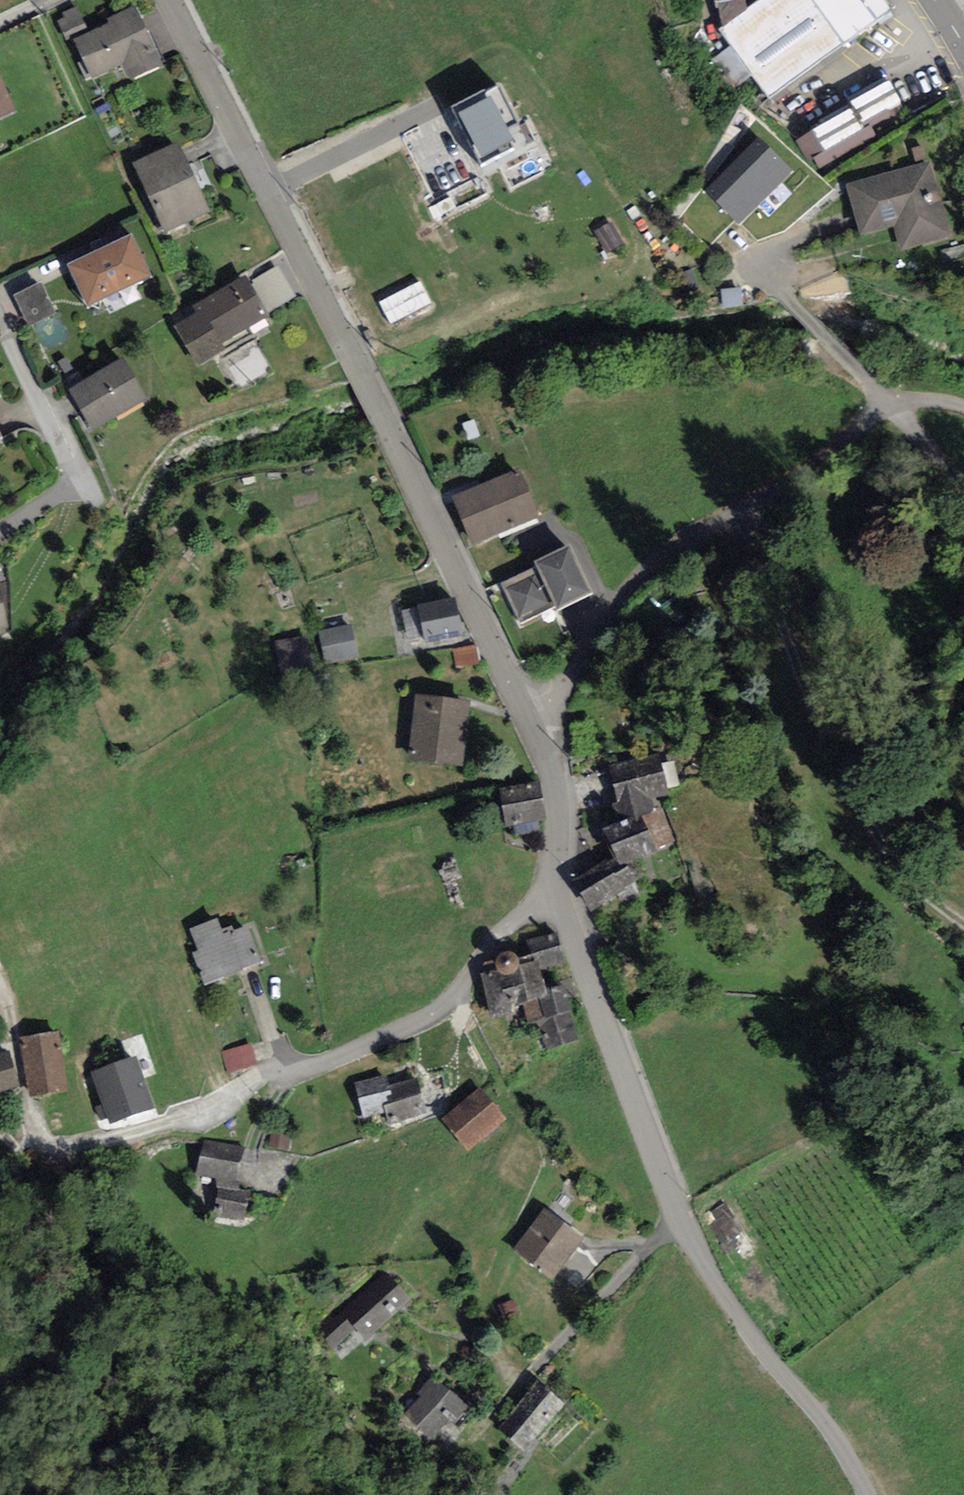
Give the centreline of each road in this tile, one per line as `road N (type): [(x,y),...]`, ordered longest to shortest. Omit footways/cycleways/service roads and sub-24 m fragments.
road 1 (residential): [(866,1494),(679,1219),(567,924),(557,887),(556,782),(524,710)]
road 2 (residential): [(524,710),(357,357),(170,0)]
road 3 (residential): [(524,710),(557,690),(629,585),(660,555),(811,469),(894,406),(937,400),(963,406)]
road 4 (residential): [(0,315),(76,473),(61,492),(0,528)]

